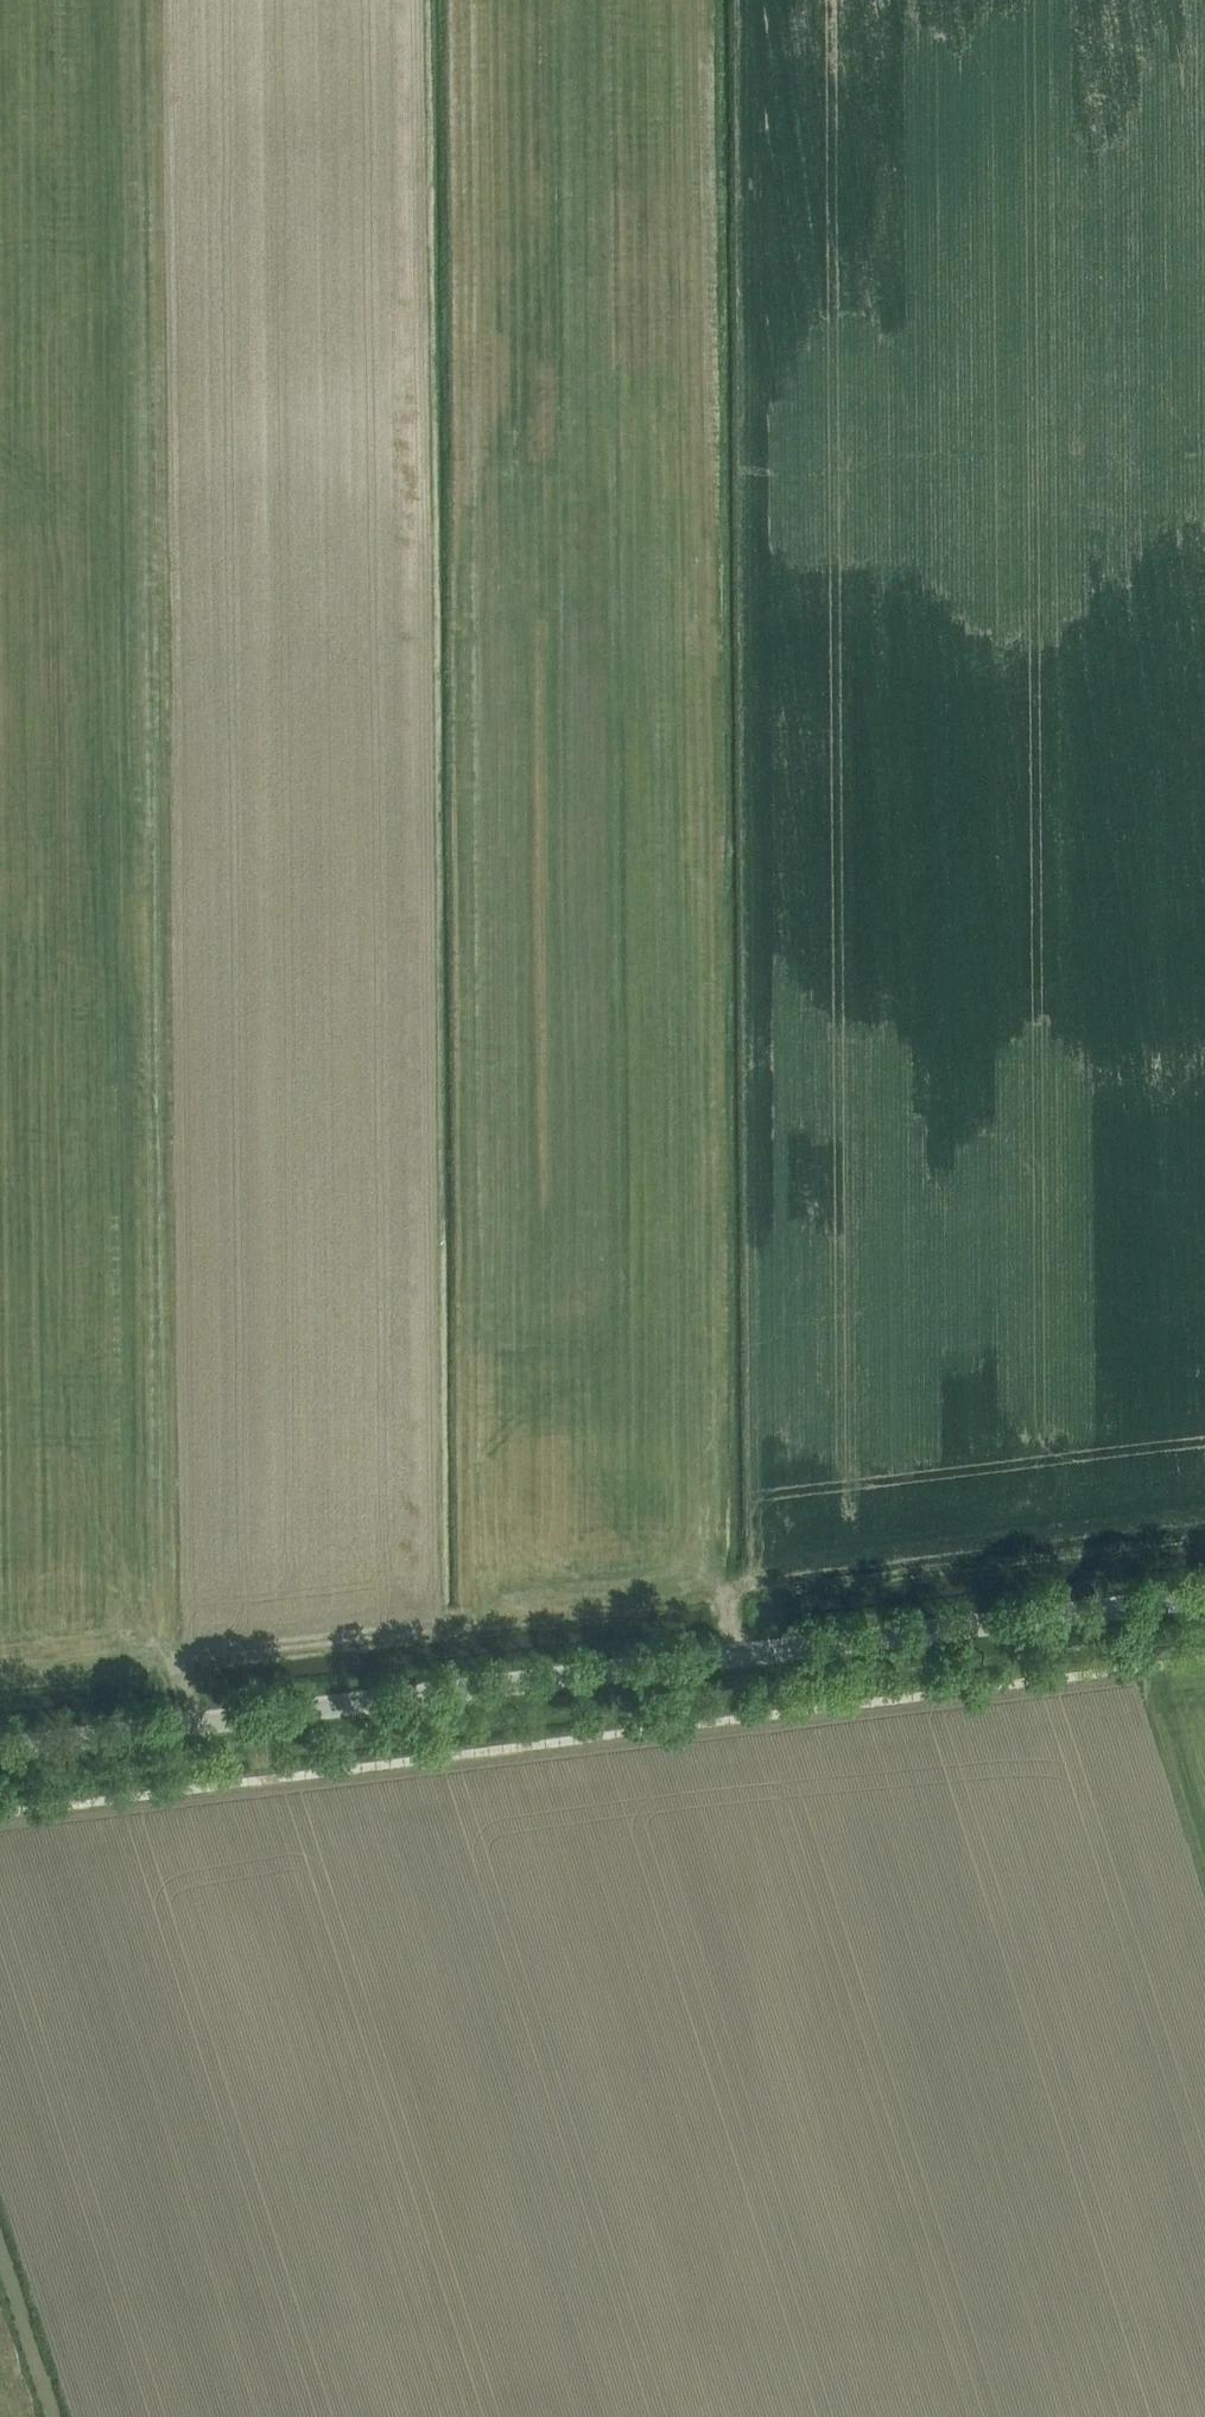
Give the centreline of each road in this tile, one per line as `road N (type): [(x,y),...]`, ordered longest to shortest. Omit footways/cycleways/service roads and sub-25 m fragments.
road 1 (unclassified): [(0,1749),(1204,1601)]

